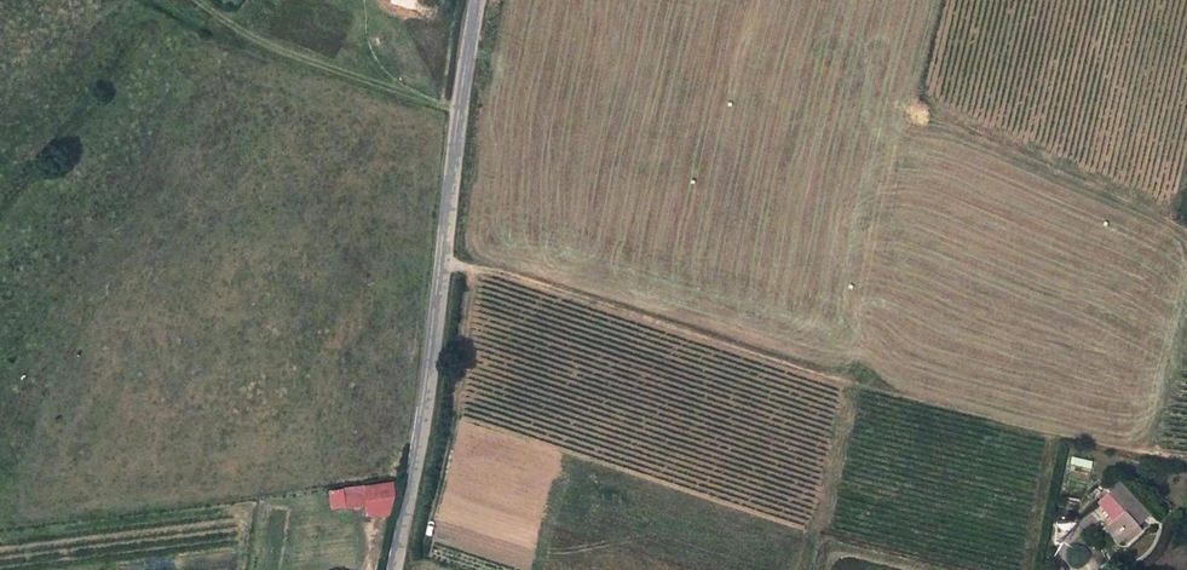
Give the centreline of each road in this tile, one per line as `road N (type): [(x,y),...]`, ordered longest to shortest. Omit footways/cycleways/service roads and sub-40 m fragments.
road 1 (track): [(443,264),(511,276),(844,383),(1186,462)]
road 2 (unclassified): [(478,0),(419,438),(394,569)]

